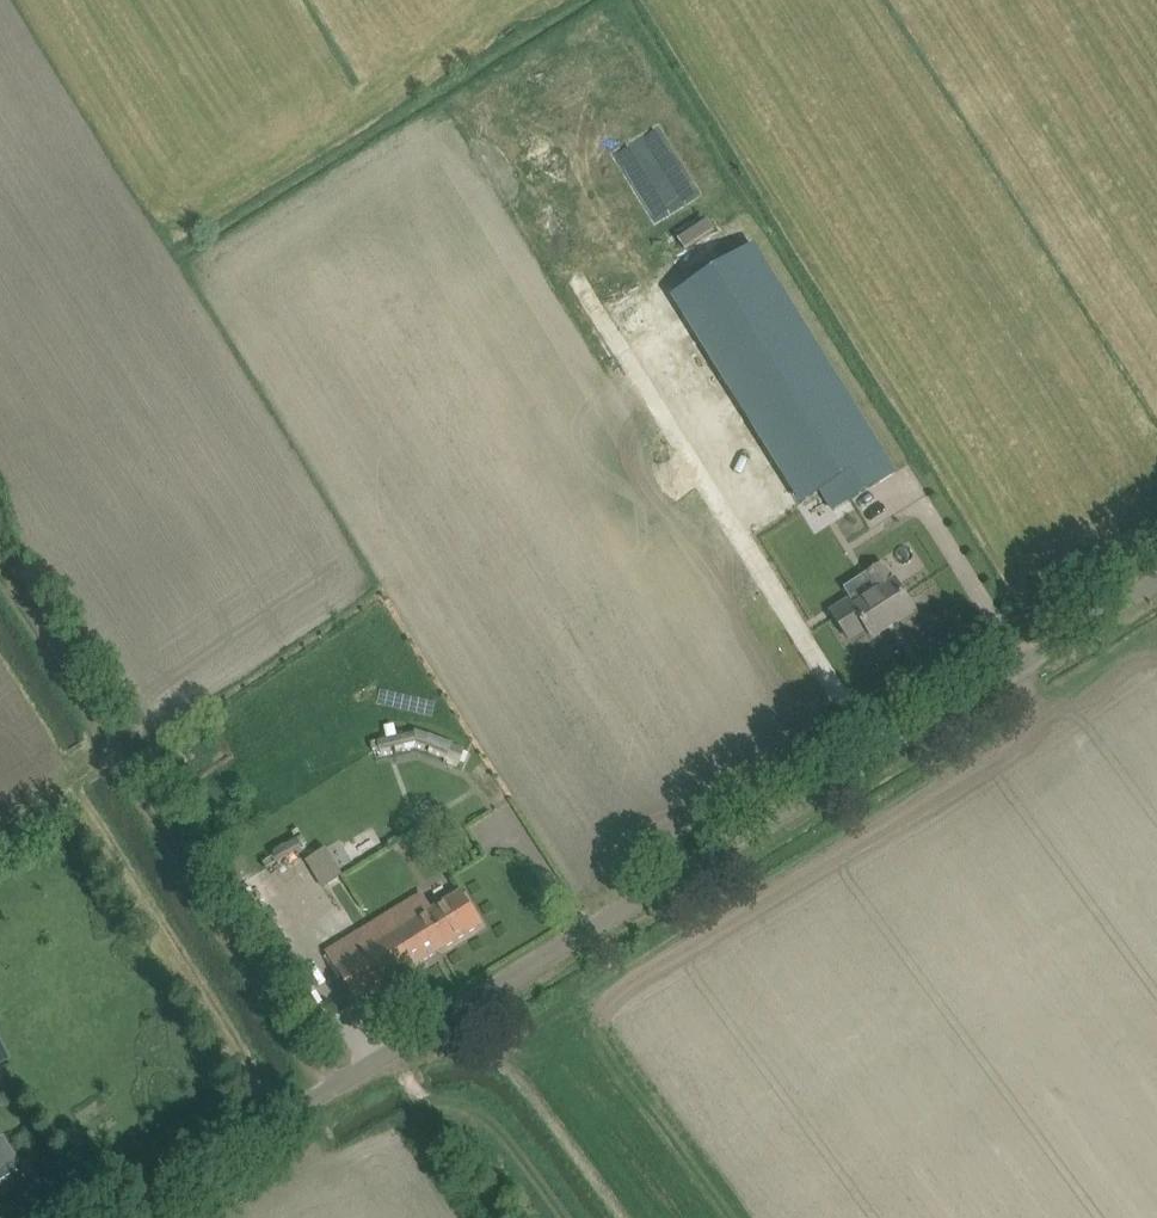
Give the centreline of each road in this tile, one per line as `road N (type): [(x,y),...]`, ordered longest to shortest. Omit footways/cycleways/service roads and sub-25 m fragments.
road 1 (unclassified): [(133,1217),(1156,594)]
road 2 (track): [(326,1100),(115,772),(101,767),(0,830)]
road 3 (track): [(577,1217),(514,1132),(476,1107),(435,1112),(348,1158),(324,1147),(306,1112)]
road 4 (track): [(615,1217),(474,1009)]

